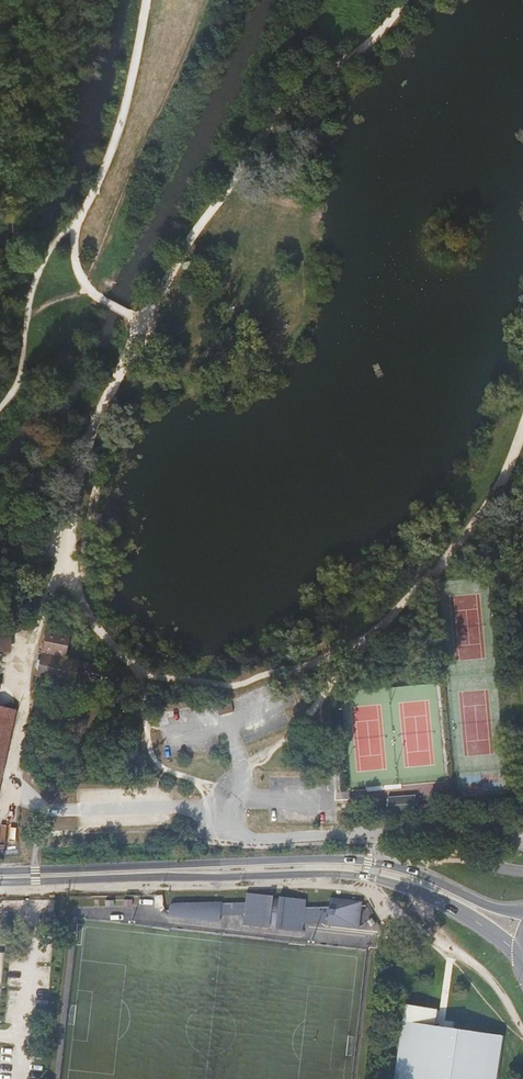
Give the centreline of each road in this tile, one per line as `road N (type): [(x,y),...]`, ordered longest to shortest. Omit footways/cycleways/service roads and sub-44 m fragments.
road 1 (secondary): [(0,887),(371,880),(463,913),(521,957)]
road 2 (secondary): [(522,913),(360,862),(0,869)]

